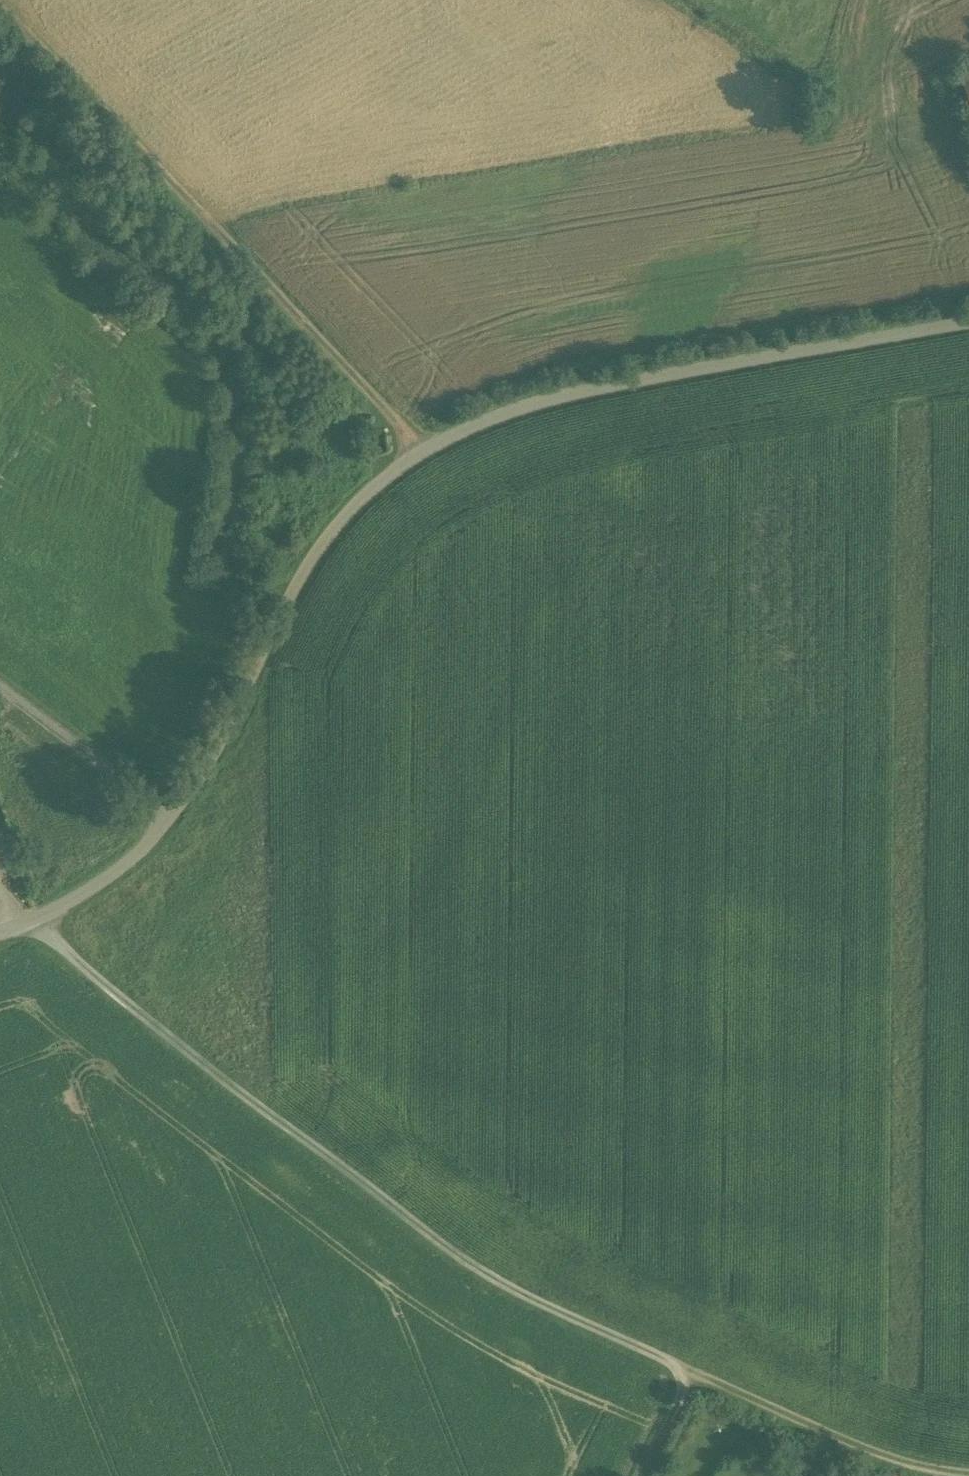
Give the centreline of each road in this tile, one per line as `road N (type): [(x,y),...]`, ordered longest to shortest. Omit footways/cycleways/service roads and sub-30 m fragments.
road 1 (unclassified): [(0,929),(60,906),(136,853),(206,765),(316,553),(366,493),(419,453),(571,392),(968,323)]
road 2 (track): [(25,921),(462,1260),(904,1465),(968,1471)]
road 3 (track): [(419,453),(0,4)]

